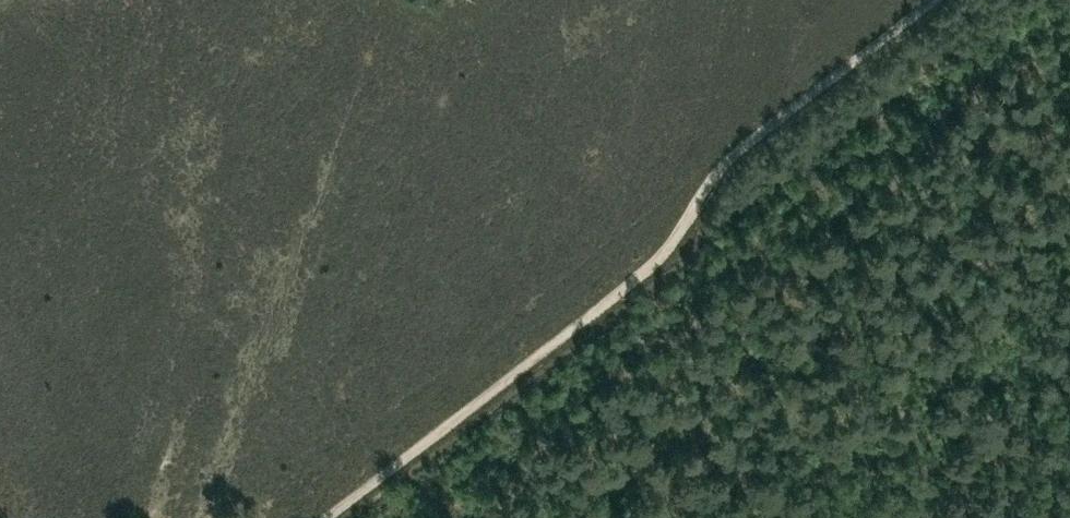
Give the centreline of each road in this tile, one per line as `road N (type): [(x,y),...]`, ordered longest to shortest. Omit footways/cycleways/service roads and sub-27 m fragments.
road 1 (track): [(933,0),(740,149),(625,292),(332,517)]

